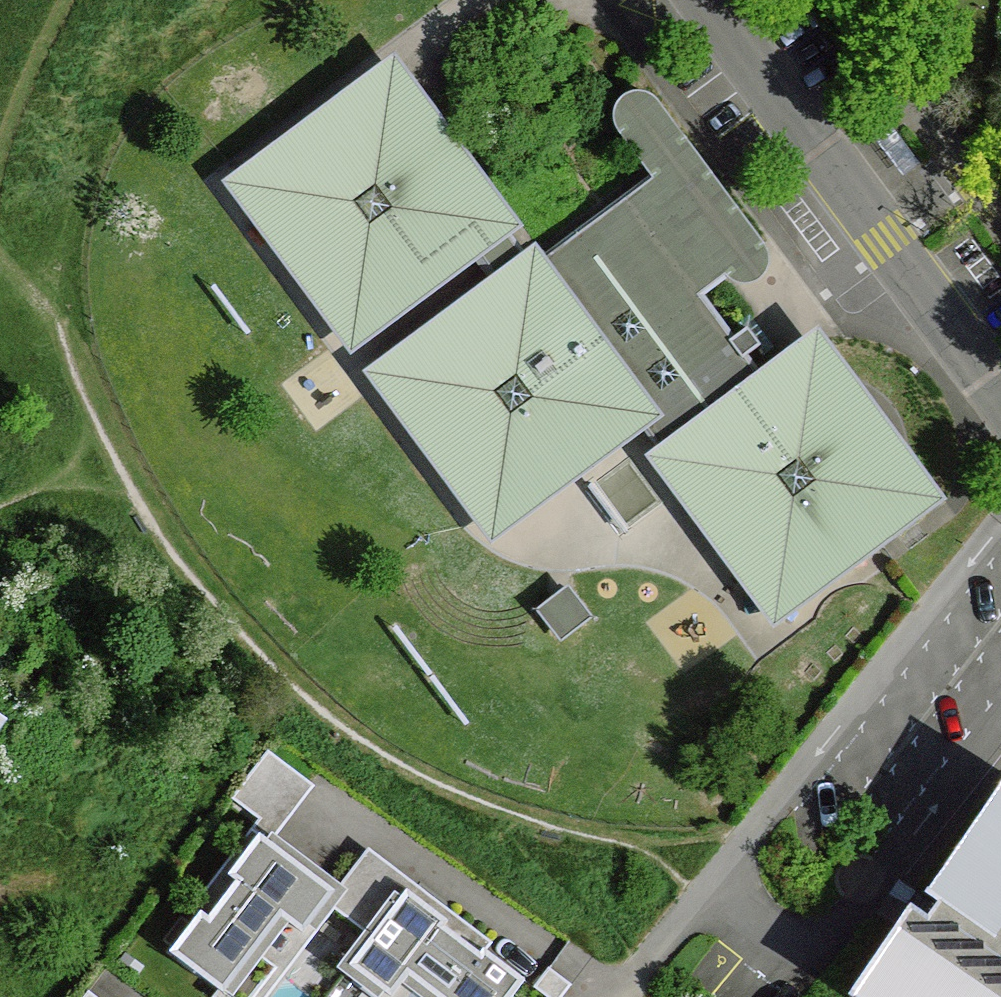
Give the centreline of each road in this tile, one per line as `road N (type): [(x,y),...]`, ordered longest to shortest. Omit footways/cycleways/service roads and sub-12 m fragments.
road 1 (residential): [(703,0),(1000,399)]

